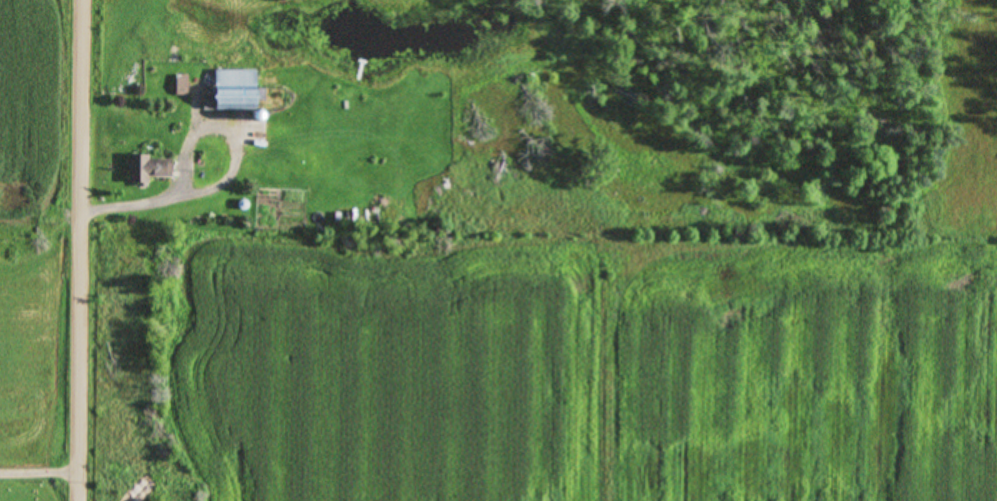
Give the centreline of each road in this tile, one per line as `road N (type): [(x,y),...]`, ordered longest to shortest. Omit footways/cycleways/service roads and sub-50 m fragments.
road 1 (residential): [(92,500),(102,0)]

